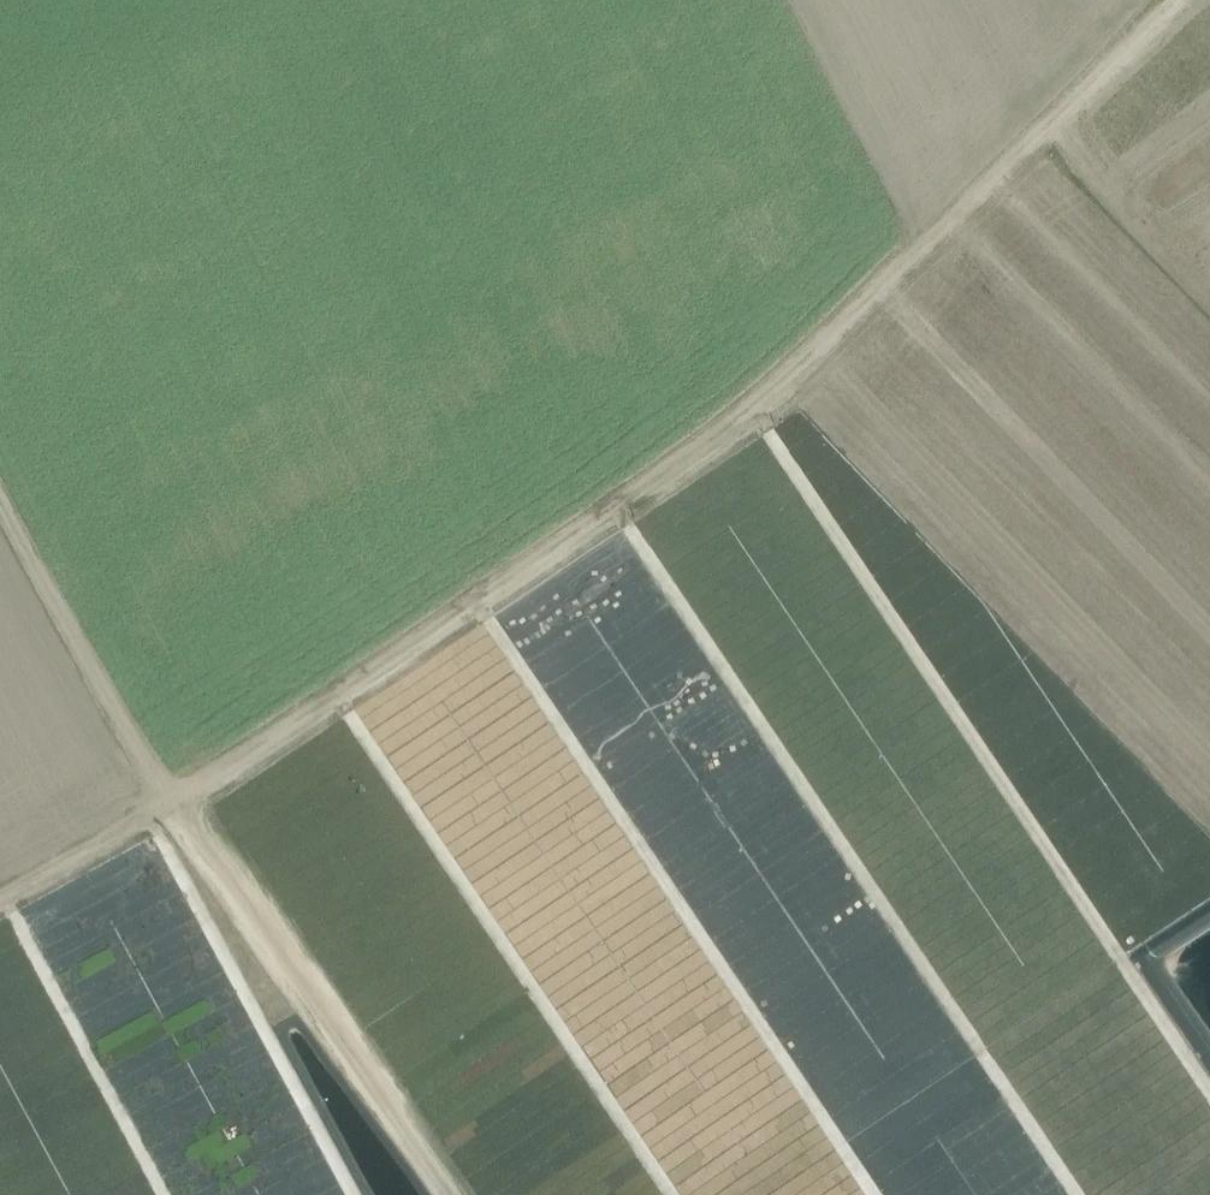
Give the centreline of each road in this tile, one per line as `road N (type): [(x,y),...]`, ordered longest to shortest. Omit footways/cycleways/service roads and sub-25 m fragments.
road 1 (track): [(176,796),(422,655),(560,555),(1028,154),(1176,0)]
road 2 (track): [(176,796),(342,979),(486,1194)]
road 3 (track): [(0,501),(176,796)]
road 4 (track): [(0,903),(176,796)]

